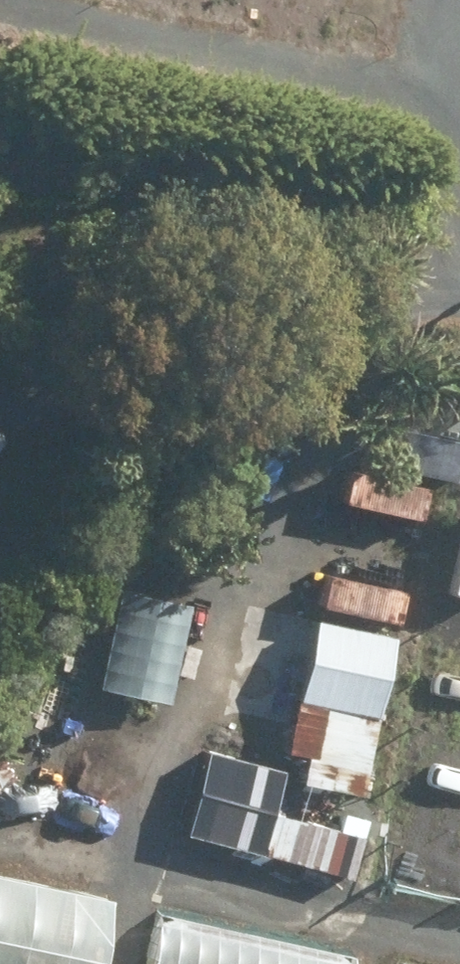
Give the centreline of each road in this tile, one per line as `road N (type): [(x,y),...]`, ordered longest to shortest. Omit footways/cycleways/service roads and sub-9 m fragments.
road 1 (track): [(459,939),(147,865),(201,632),(261,592)]
road 2 (track): [(459,172),(447,150),(381,102),(0,5)]
road 3 (track): [(459,302),(129,373),(44,404),(0,432)]
road 4 (track): [(147,865),(0,832)]

